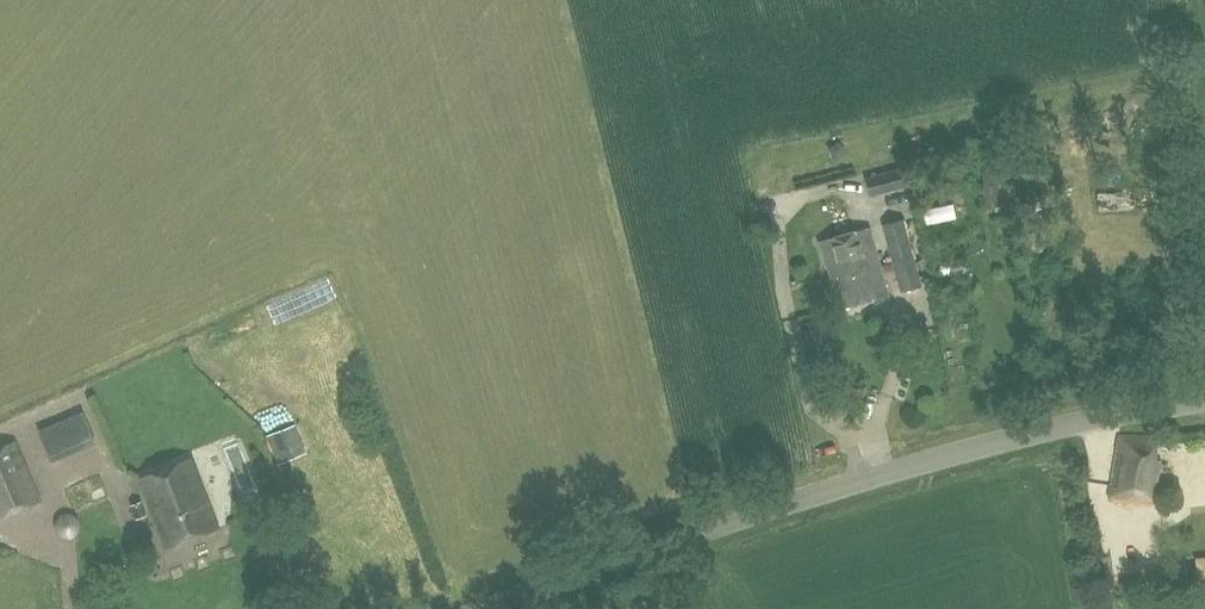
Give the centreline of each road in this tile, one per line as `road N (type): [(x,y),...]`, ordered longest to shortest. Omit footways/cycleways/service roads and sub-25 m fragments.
road 1 (unclassified): [(496,608),(776,508),(975,449),(1204,400)]

